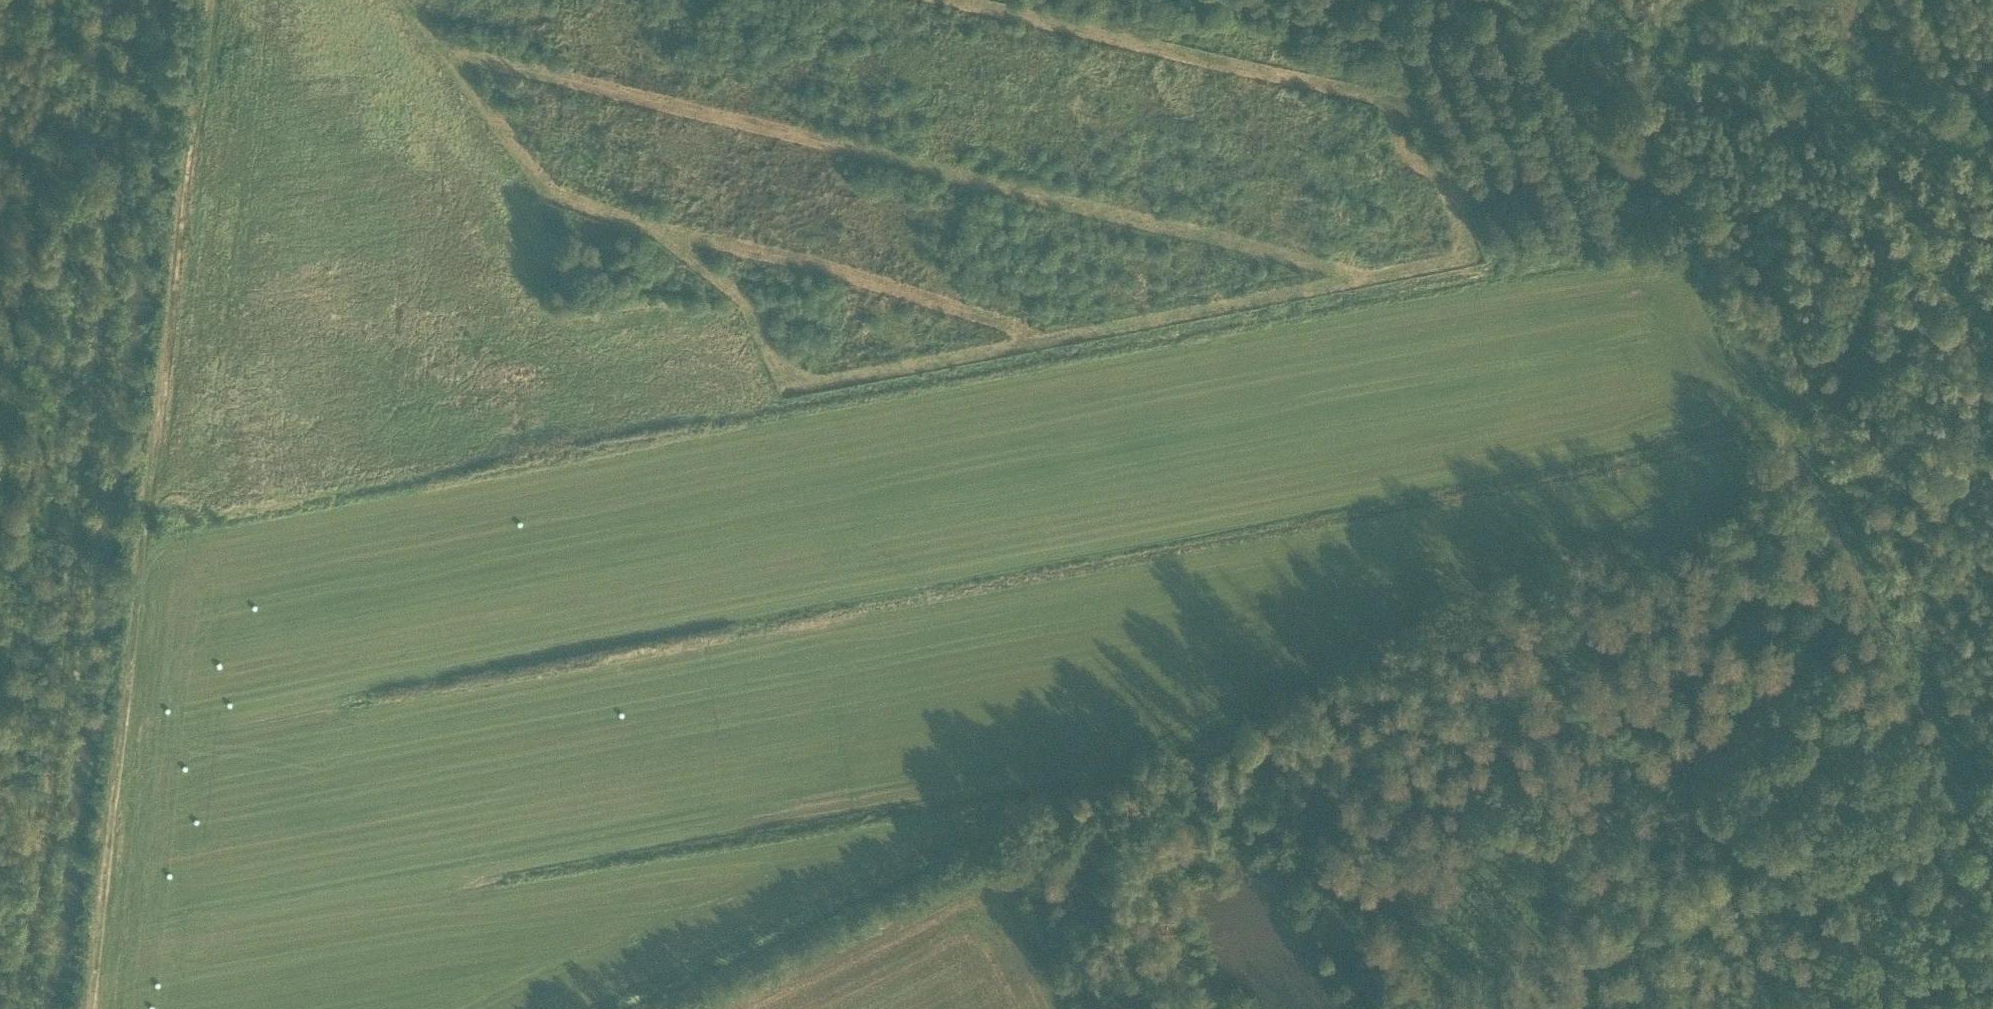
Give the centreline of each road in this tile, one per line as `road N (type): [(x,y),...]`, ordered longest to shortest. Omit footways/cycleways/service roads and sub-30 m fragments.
road 1 (track): [(137,0),(18,1008)]
road 2 (track): [(91,1008),(204,0)]
road 3 (track): [(1992,115),(1611,24)]

